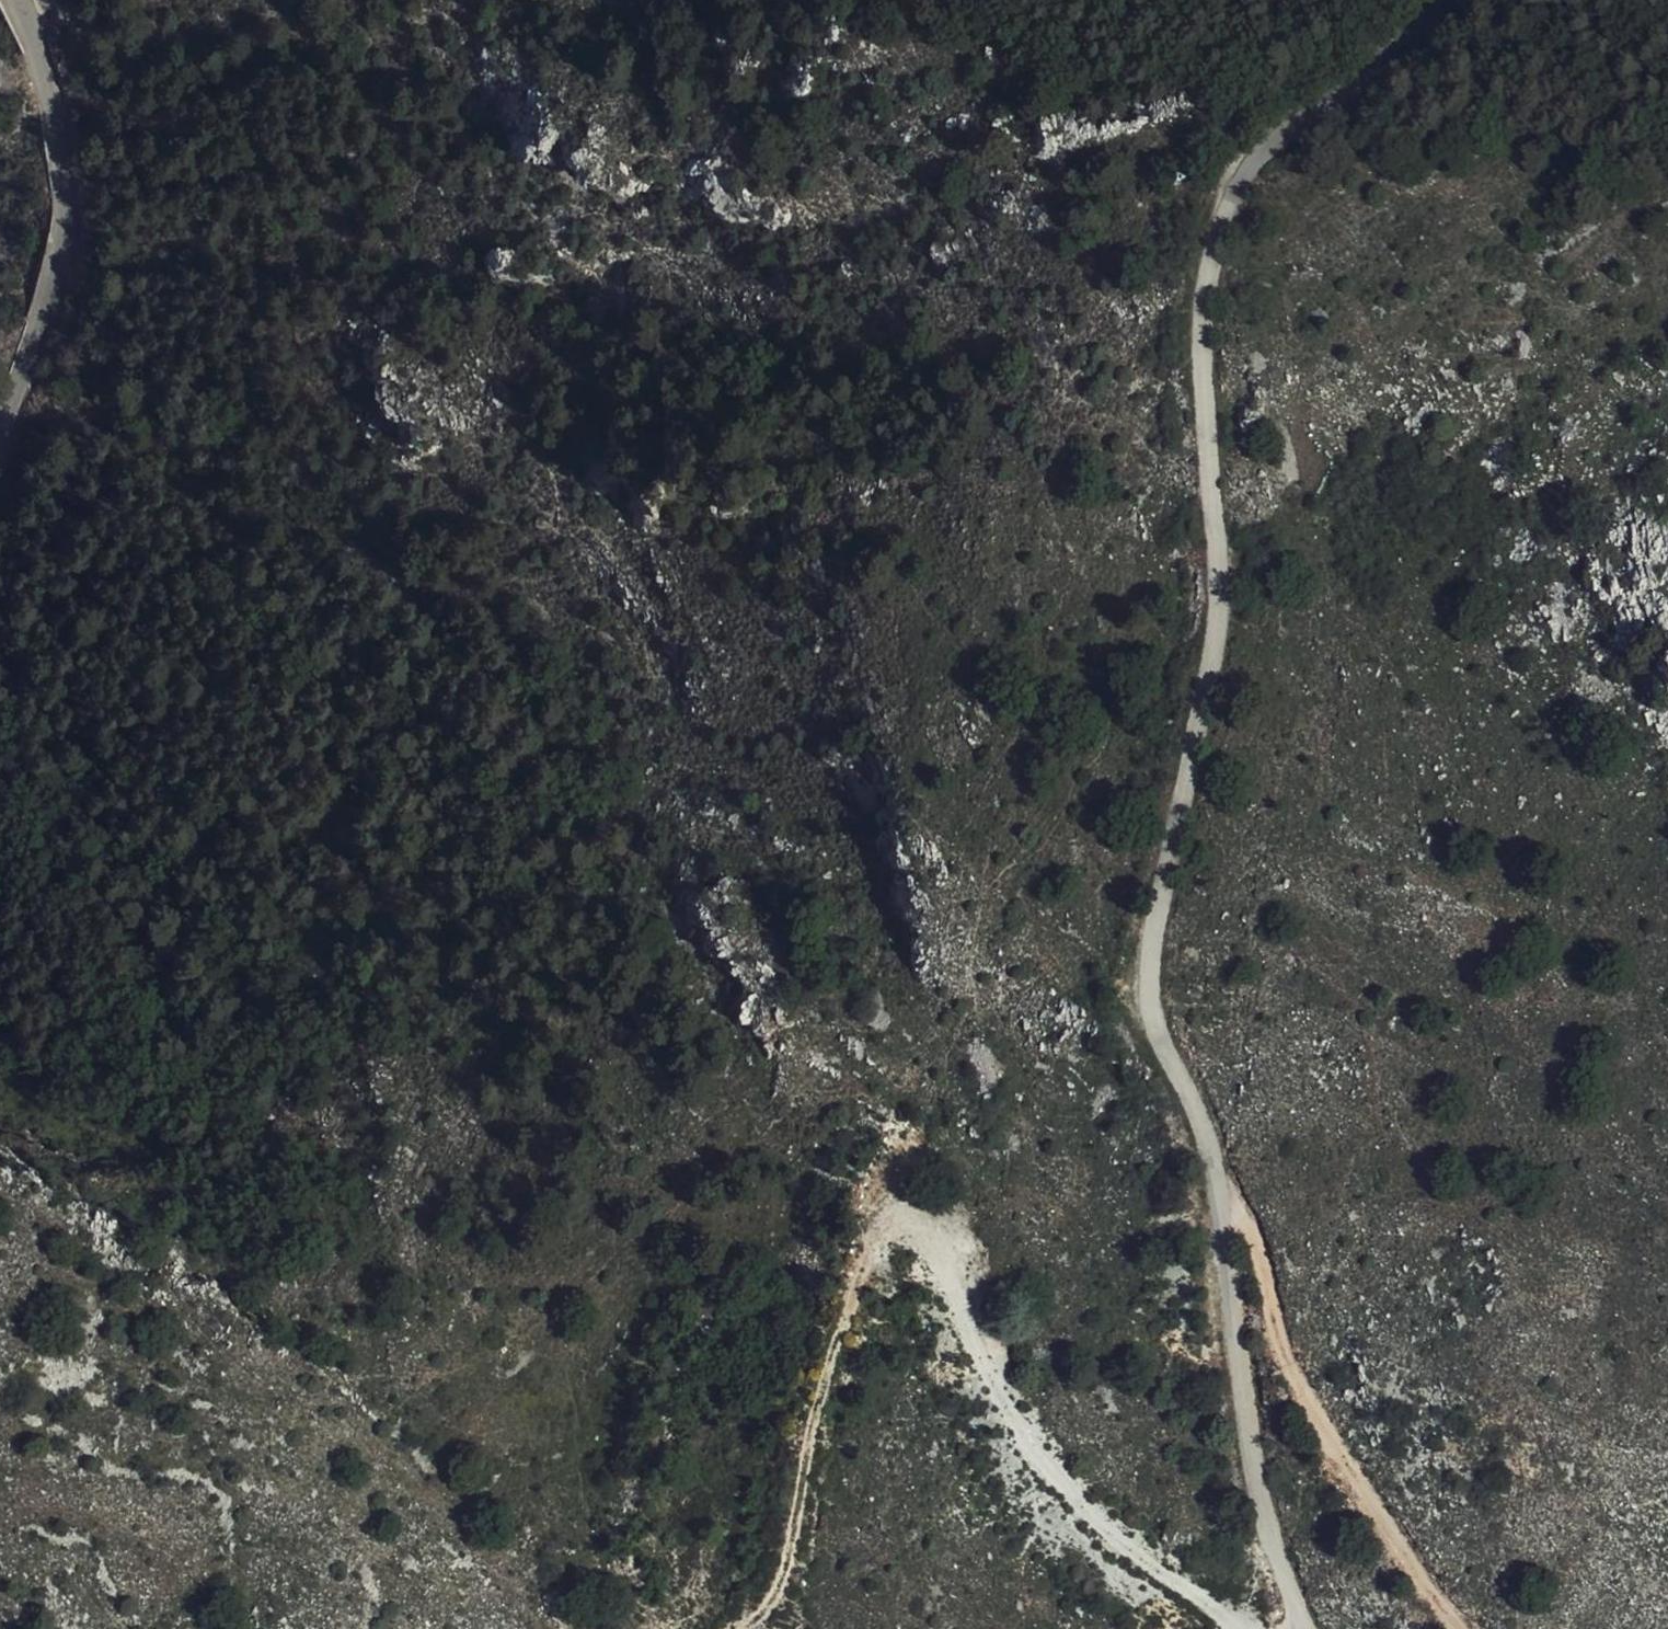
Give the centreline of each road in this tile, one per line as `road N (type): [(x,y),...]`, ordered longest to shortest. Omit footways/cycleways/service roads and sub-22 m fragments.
road 1 (unclassified): [(1457,0),(1246,168),(1224,207),(1208,264),(1204,386),(1218,581),(1211,669),(1148,955),(1148,1003),(1195,1108),(1225,1206),(1245,1443),(1281,1578),(1303,1628)]
road 2 (track): [(1236,1628),(1139,1555),(1046,1459),(969,1307),(914,1221),(889,1230),(838,1328),(776,1612),(758,1628)]
road 3 (track): [(1461,1628),(1337,1451),(1277,1331),(1244,1218),(1225,1206)]
road 4 (tertiary): [(0,427),(56,279),(65,211),(53,110),(14,0)]

